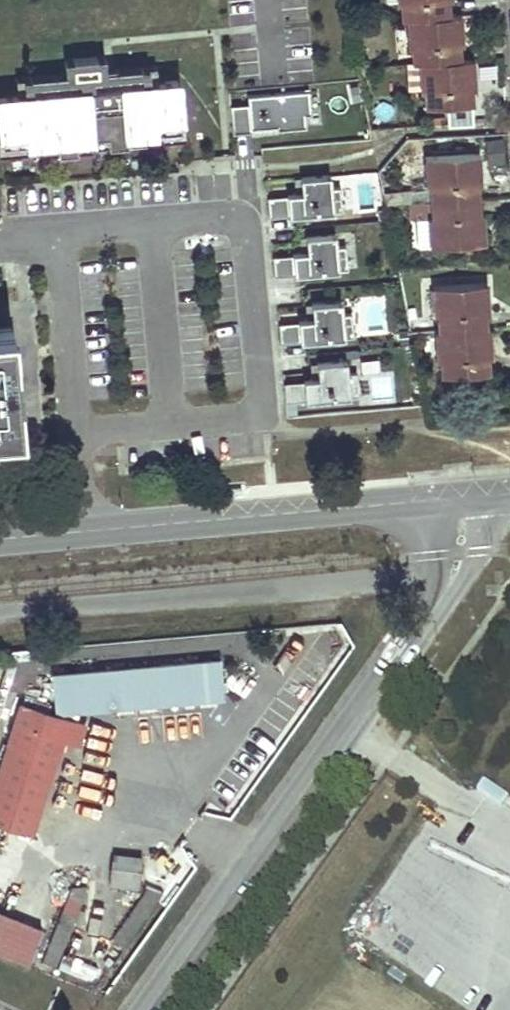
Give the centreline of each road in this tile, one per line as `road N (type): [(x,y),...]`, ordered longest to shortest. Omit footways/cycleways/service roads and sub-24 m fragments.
road 1 (unclassified): [(460,498),(460,553),(450,591),(148,1009)]
road 2 (residential): [(63,231),(240,216),(260,415),(81,429)]
road 3 (tertiary): [(460,498),(84,531)]
road 4 (residential): [(81,429),(63,231)]

